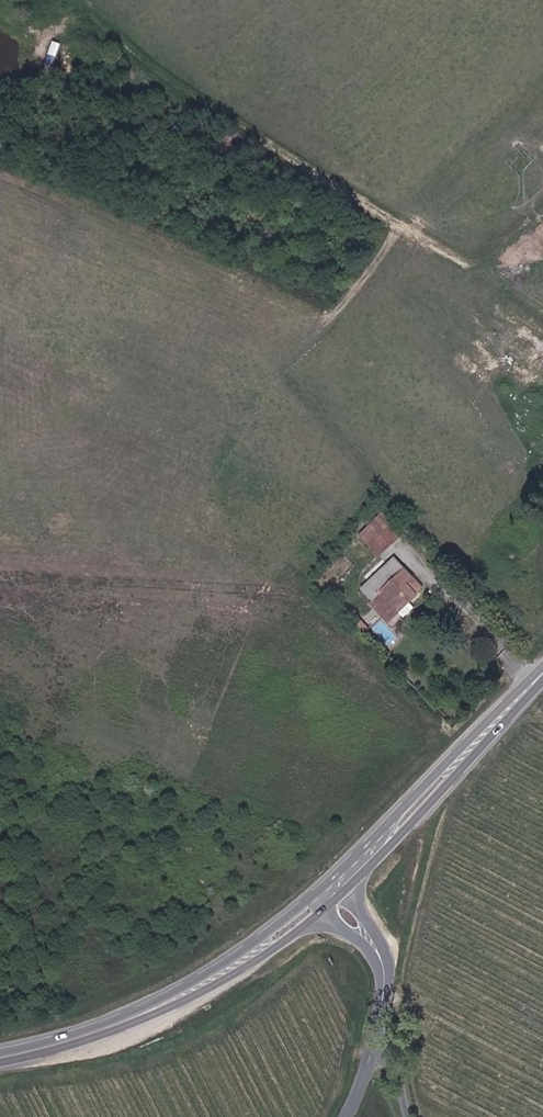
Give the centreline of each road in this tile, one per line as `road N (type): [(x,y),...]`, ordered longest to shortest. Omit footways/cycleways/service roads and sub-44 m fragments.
road 1 (secondary): [(339,897),(423,814),(541,675)]
road 2 (secondary): [(541,675),(329,885)]
road 3 (secondary): [(174,1001),(225,980),(339,897)]
road 4 (secondary): [(329,885),(174,1001)]
road 5 (secondary): [(174,1001),(0,1058)]
road 6 (tertiary): [(339,897),(386,965),(377,1046)]

